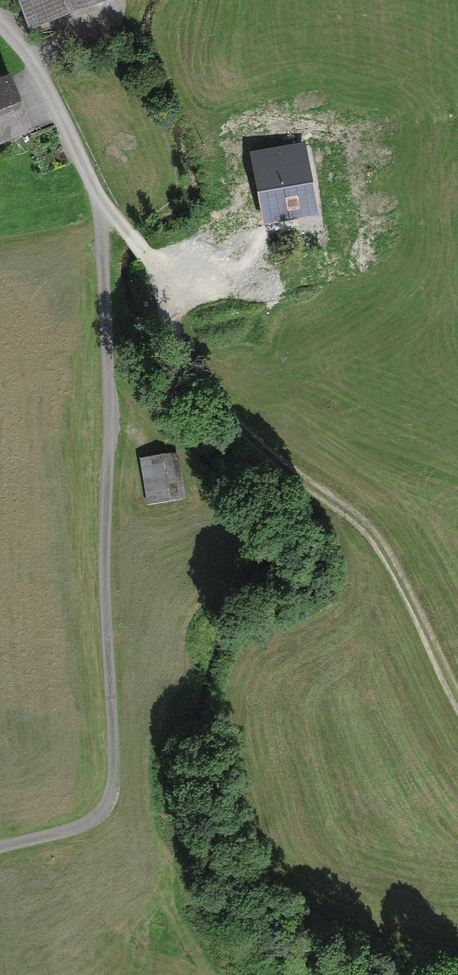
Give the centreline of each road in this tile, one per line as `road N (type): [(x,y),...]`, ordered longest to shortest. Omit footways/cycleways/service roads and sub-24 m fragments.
road 1 (residential): [(0,847),(93,818),(108,802),(115,763),(99,202),(46,80),(0,23)]
road 2 (track): [(99,202),(147,255),(174,343),(226,419),(370,533),(457,697)]

